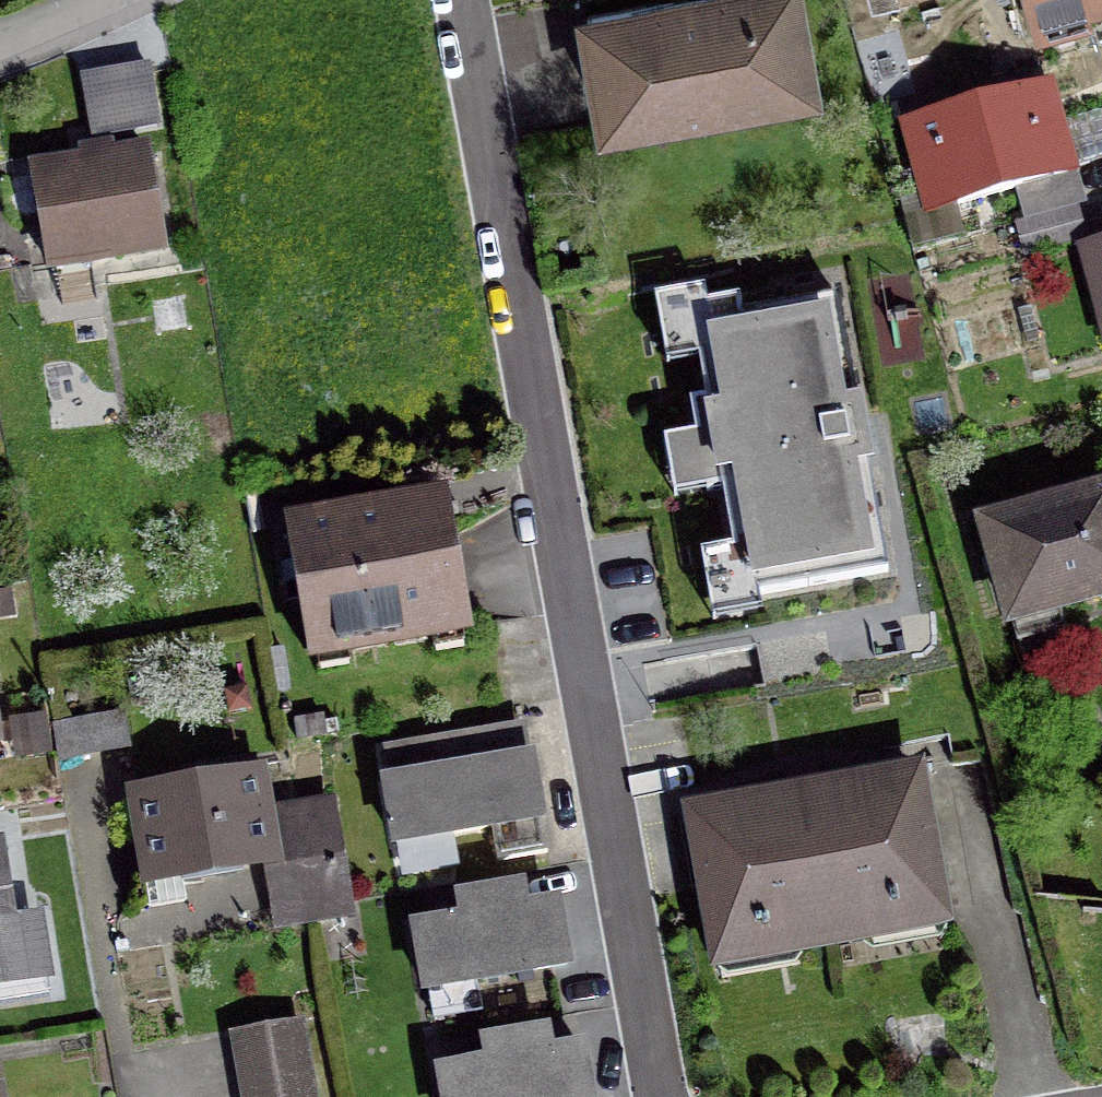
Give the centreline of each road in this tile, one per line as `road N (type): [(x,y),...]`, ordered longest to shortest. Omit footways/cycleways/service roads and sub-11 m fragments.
road 1 (residential): [(469,0),(661,1096)]

